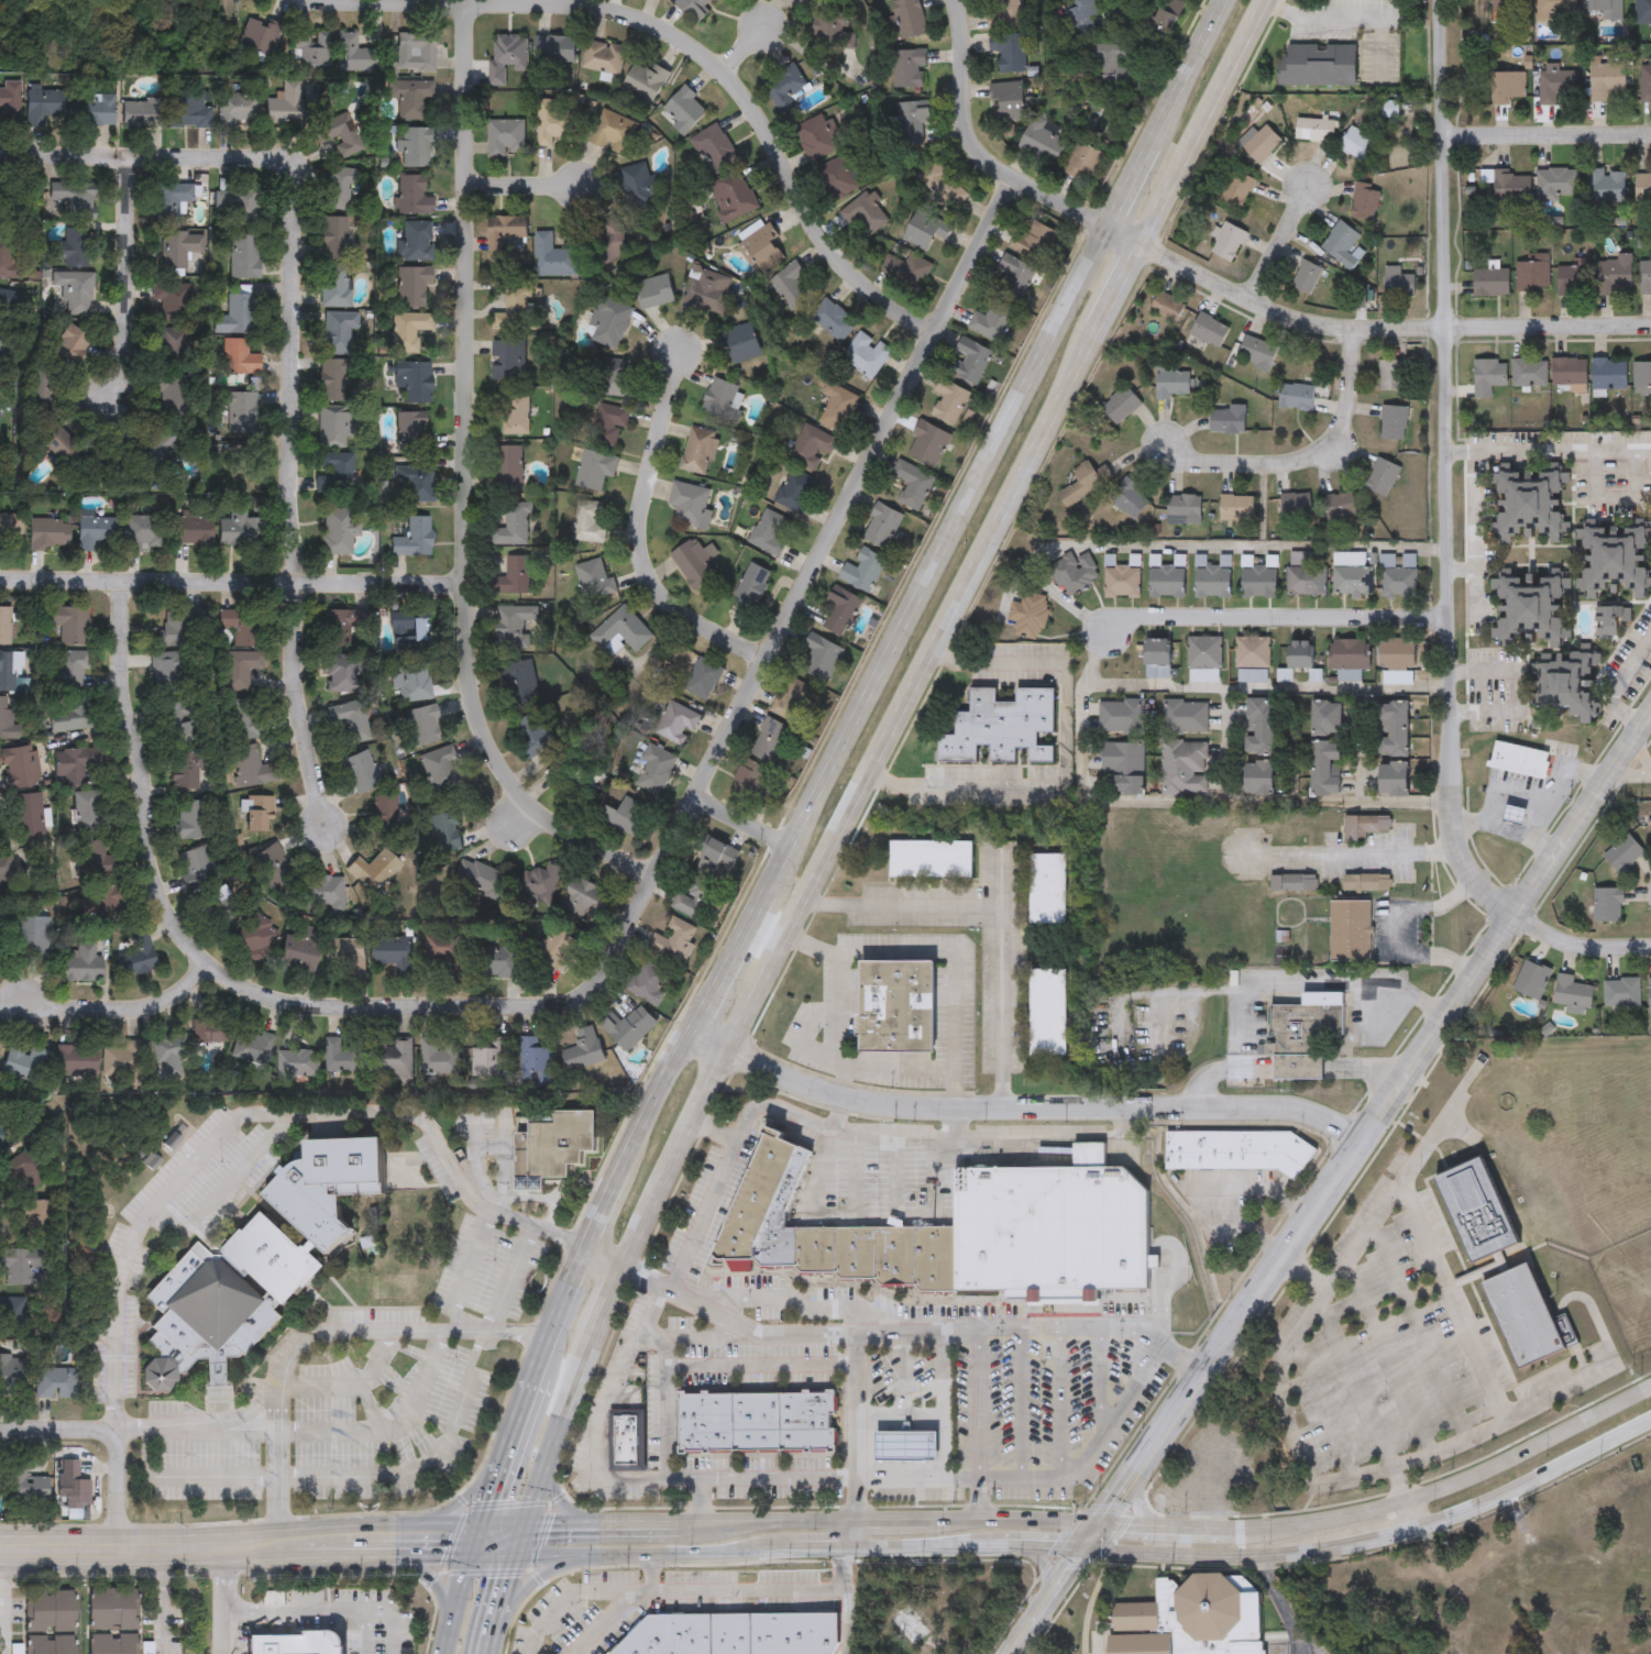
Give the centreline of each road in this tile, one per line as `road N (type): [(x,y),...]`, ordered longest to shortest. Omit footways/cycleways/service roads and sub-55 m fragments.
road 1 (secondary): [(1223,0),(801,803),(606,1200),(533,1380)]
road 2 (tertiary): [(1650,717),(1016,1653)]
road 3 (secondary): [(626,1268),(1107,330)]
road 4 (residential): [(653,876),(530,805),(505,775),(473,698),(463,352),(472,3)]
road 5 (residential): [(1438,0),(1450,857),(1511,914)]
road 6 (residential): [(1014,185),(860,468),(609,966),(569,1001)]
road 7 (residential): [(123,582),(126,703),(155,872),(168,919),(203,973),(282,1004),(472,1008),(569,1001)]
road 8 (residential): [(322,0),(539,5),(598,15),(705,59),(750,98),(830,244),(861,279),(932,332)]
road 9 (residential): [(1356,1147),(1340,1127),(1303,1112),(881,1106),(766,1065),(696,1021)]
road 10 (residential): [(280,167),(295,191),(296,672),(323,817)]
road 11 (residential): [(1112,639),(1097,658),(1085,701),(1082,791),(1089,802),(1450,803)]
road 12 (secondary): [(530,1526),(0,1534)]
road 13 (residential): [(1147,251),(1328,331),(1650,329)]
road 14 (residential): [(466,580),(0,579)]
road 15 (secondary): [(1650,1388),(1511,1462),(1428,1495),(1350,1515),(1232,1523)]
road 16 (secondary): [(1103,1522),(679,1524)]
road 17 (residential): [(681,345),(646,477),(638,565),(701,628),(766,658)]
road 18 (residential): [(1147,251),(1014,185),(979,157),(964,125),(952,0)]
road 19 (residential): [(1449,625),(1145,625),(1112,639)]
road 20 (secondary): [(0,1563),(298,1554)]
road 21 (residential): [(1354,333),(1346,417),(1338,442),(1321,456),(1281,470),(1167,449)]
road 22 (secondary): [(1147,251),(1274,0)]
road 23 (residential): [(280,167),(0,156)]
road 24 (secondary): [(519,1554),(791,1553)]
road 25 (secondary): [(1418,1530),(1650,1418)]
road 26 (secondary): [(1083,1553),(1325,1550)]
road 27 (residential): [(137,156),(122,348),(107,394)]
road 28 (residential): [(0,1424),(110,1434),(122,1458),(119,1561)]
road 29 (residential): [(1650,140),(1440,139)]
road 30 (residential): [(1450,857),(1250,856)]
road 31 (secondary): [(530,1526),(598,1339)]
road 32 (residential): [(203,973),(159,1004),(124,1010),(18,999)]
road 33 (secondary): [(679,1524),(530,1526)]
road 34 (secondary): [(850,1552),(998,1551)]
road 35 (secondary): [(489,1642),(525,1589),(601,1554)]
road 36 (residential): [(1650,947),(1582,945),(1511,914)]
road 37 (secondary): [(1232,1523),(1103,1522)]
road 38 (secondary): [(345,1552),(473,1553)]
road 39 (secondary): [(505,1465),(453,1514),(405,1525)]

